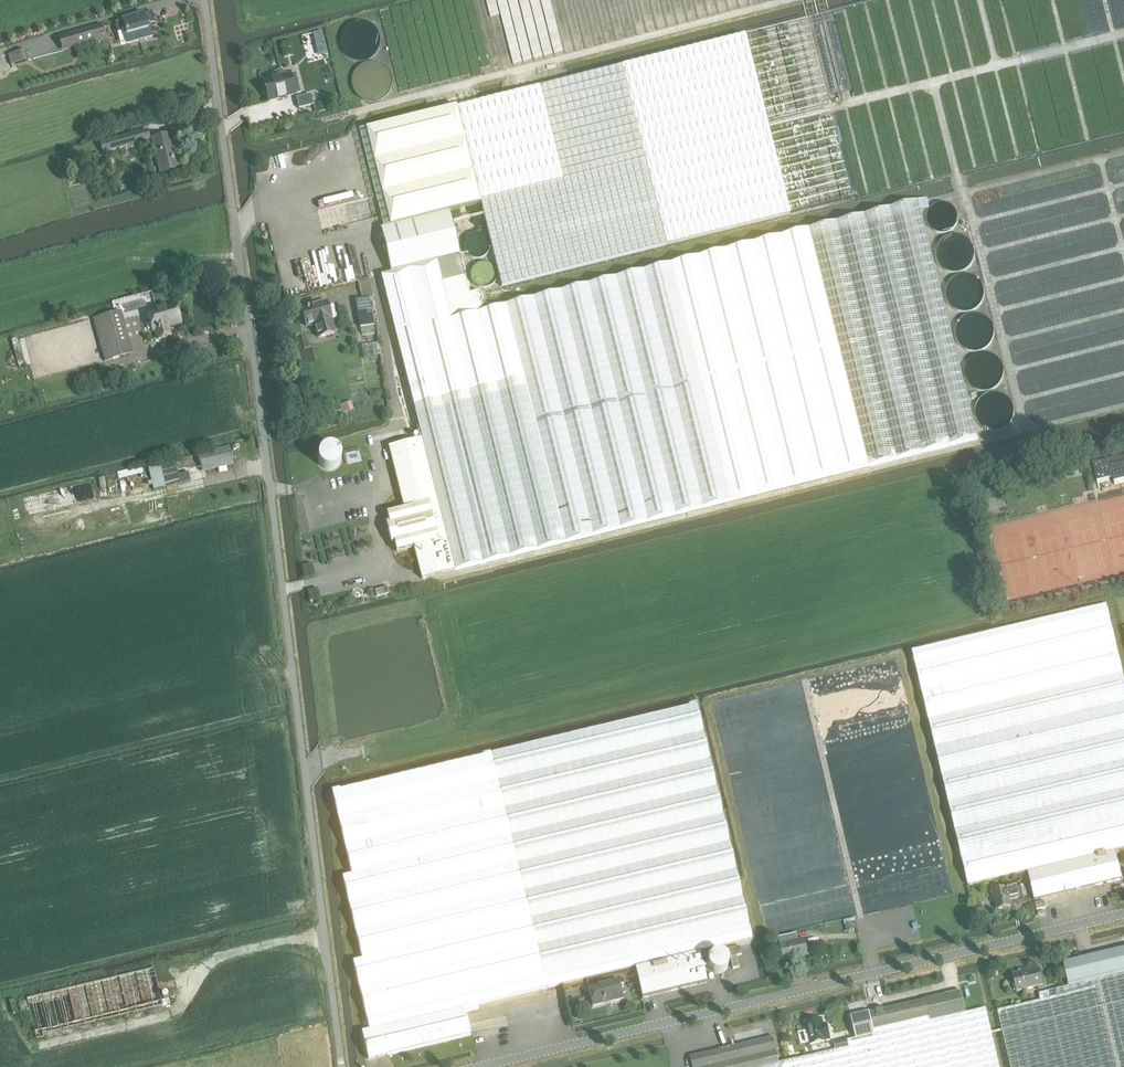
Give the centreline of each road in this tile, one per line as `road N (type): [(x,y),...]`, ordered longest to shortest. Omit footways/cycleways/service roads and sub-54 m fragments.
road 1 (unclassified): [(342,1066),(204,0)]
road 2 (unclassified): [(480,1066),(1123,914)]
road 3 (track): [(353,136),(363,110),(793,0)]

